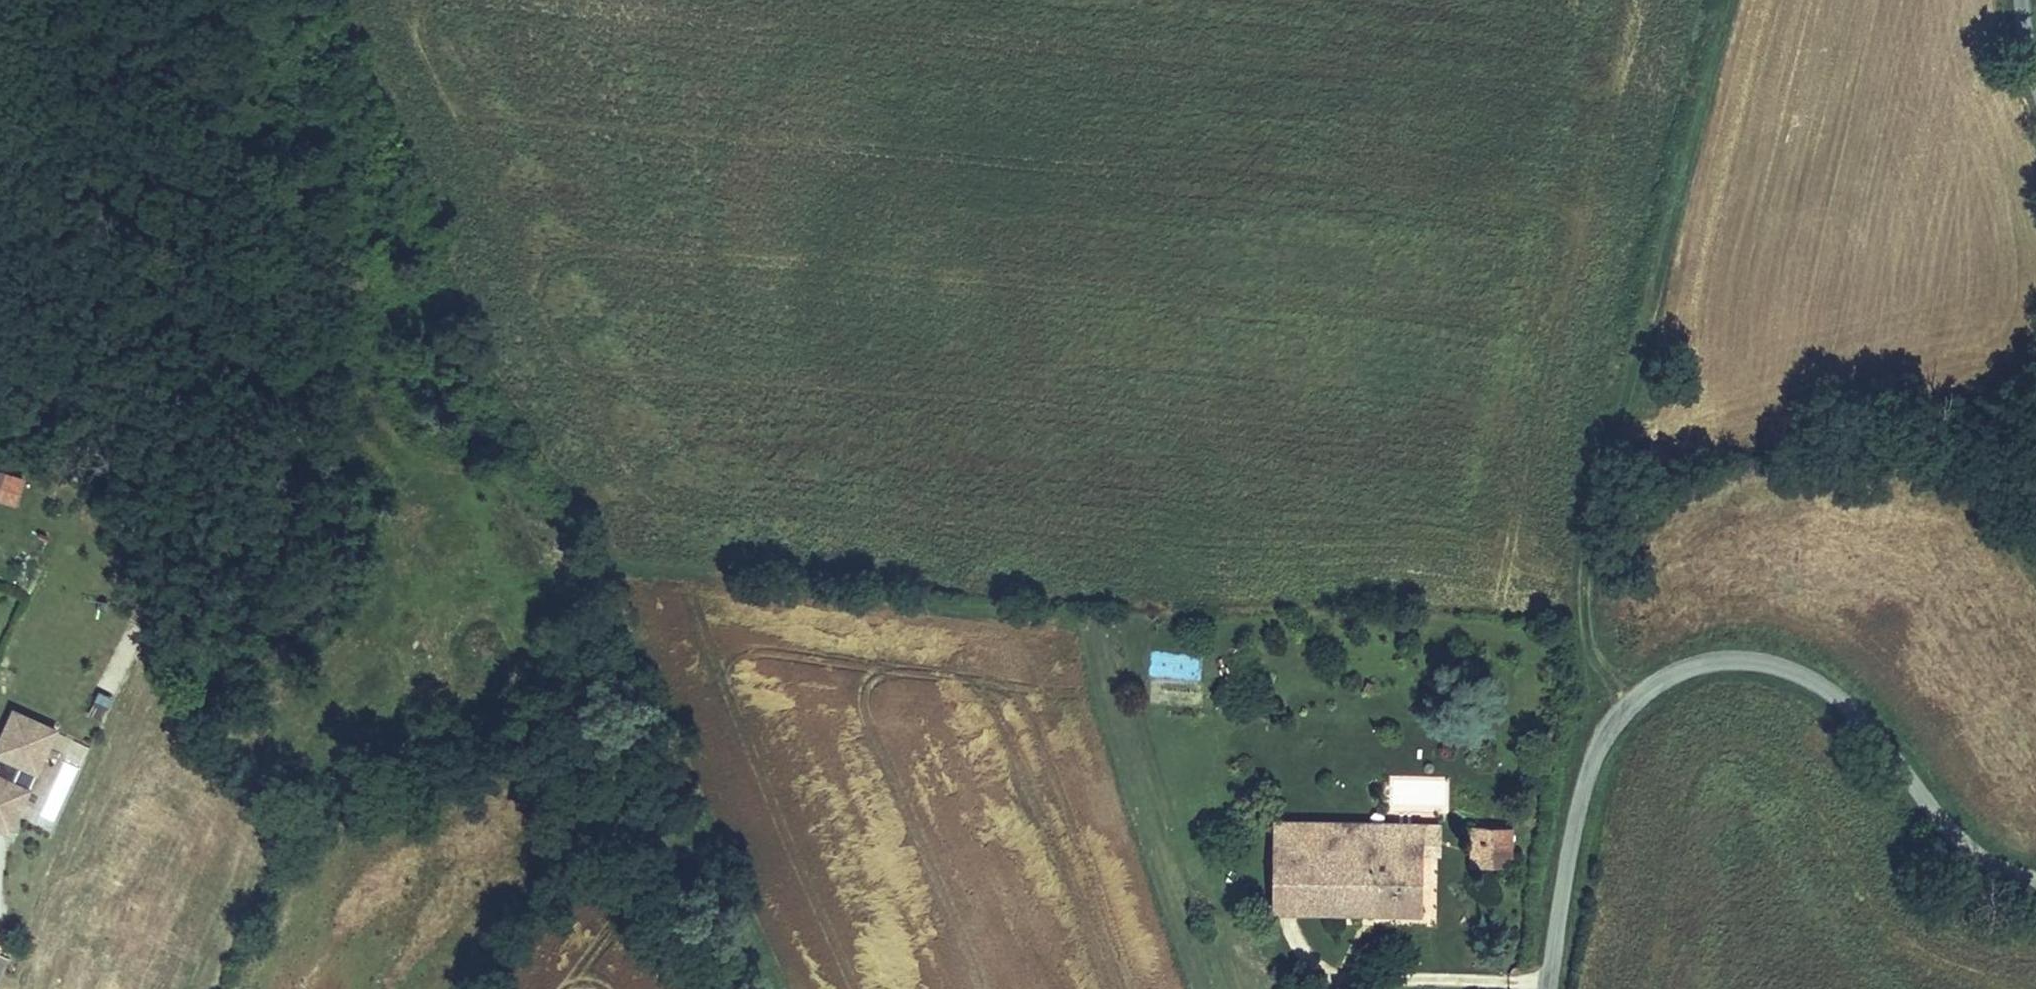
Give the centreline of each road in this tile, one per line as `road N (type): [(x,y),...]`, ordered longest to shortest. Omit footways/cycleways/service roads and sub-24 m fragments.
road 1 (unclassified): [(1543,988),(1587,759),(1636,693),(1705,657),(1741,655),(1813,677),(1849,706),(1957,836),(2001,869),(2035,878)]
road 2 (track): [(1605,726),(1576,603),(1730,0)]

